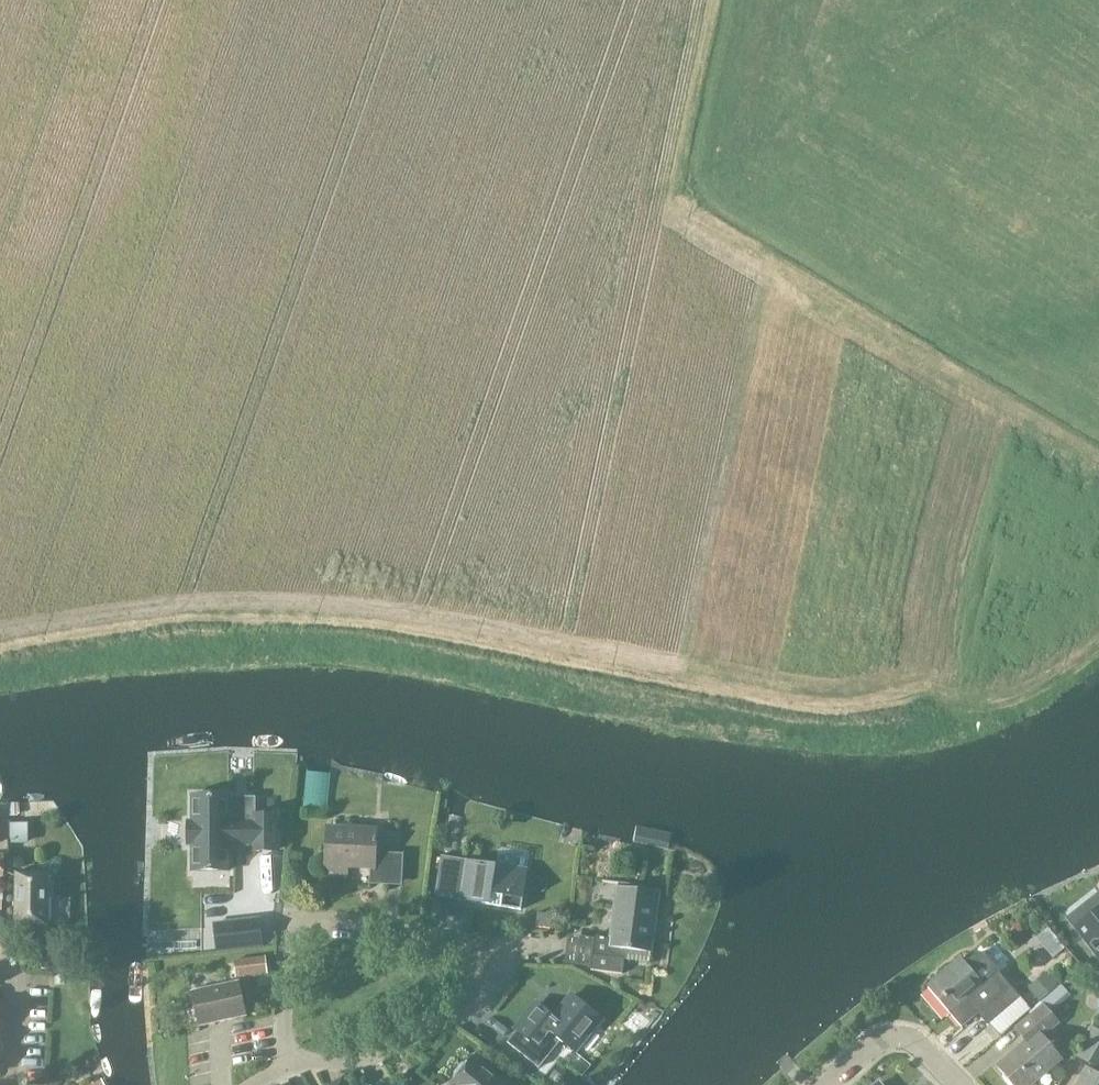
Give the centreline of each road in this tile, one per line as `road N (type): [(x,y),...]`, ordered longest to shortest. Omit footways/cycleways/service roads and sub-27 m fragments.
road 1 (residential): [(285,1065),(366,1057),(483,1005),(496,973),(486,952),(464,941),(300,918),(287,931)]
road 2 (residential): [(826,1084),(878,1039),(904,1036),(959,1084)]
road 3 (residential): [(287,931),(285,1065)]
road 4 (residential): [(0,954),(12,975),(9,1084)]

